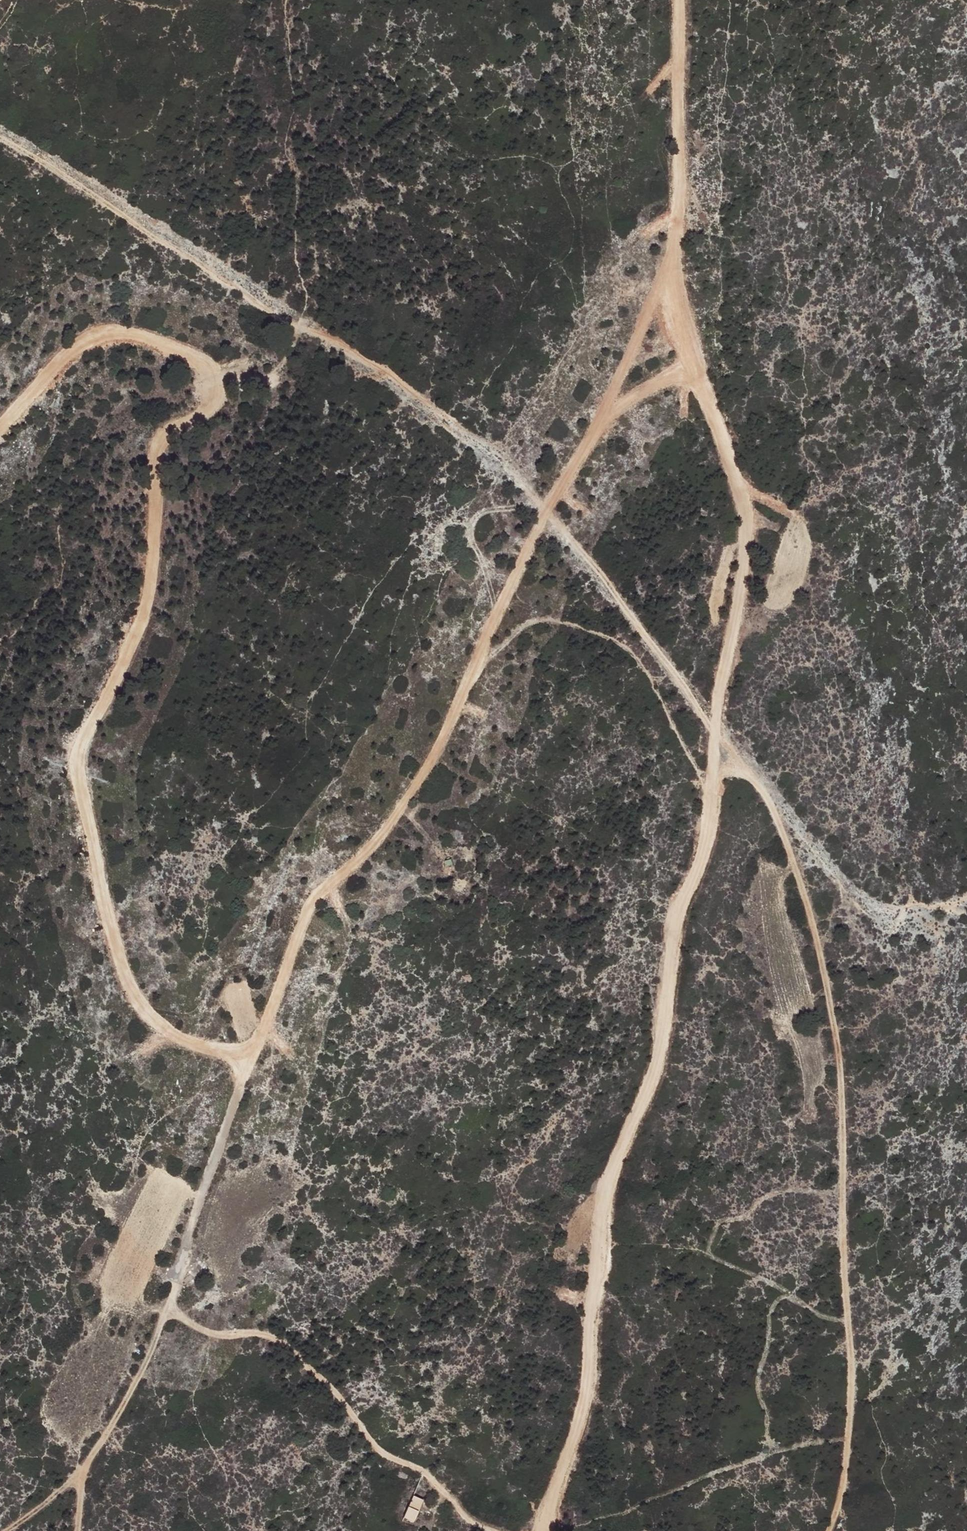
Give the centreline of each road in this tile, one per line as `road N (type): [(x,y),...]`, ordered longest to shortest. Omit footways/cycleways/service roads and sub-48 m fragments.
road 1 (track): [(540,1530),(589,1390),(608,1260),(605,1198),(658,1054),(703,835),(748,533),(675,270),(679,0)]
road 2 (track): [(701,363),(642,386),(593,436),(523,557),(416,786),(360,859),(308,904),(165,1304),(224,1340),(261,1334),(292,1353),(340,1396),(385,1459),(424,1473),(489,1530)]
road 3 (track): [(303,330),(384,367),(451,432),(507,463),(622,603),(716,736),(758,777),(809,905),(836,1027),(852,1379),(842,1484),(828,1530)]
road 4 (track): [(251,1062),(181,1040),(149,1014),(128,973),(79,772),(147,588),(162,444),(211,411),(226,385),(215,366),(158,343),(123,332),(87,336),(0,426)]
road 5 (track): [(0,140),(273,319),(303,330),(289,356),(226,385)]
road 6 (track): [(470,676),(532,621),(604,633),(650,675),(708,795)]
road 7 (track): [(168,1307),(81,1476),(74,1530)]

